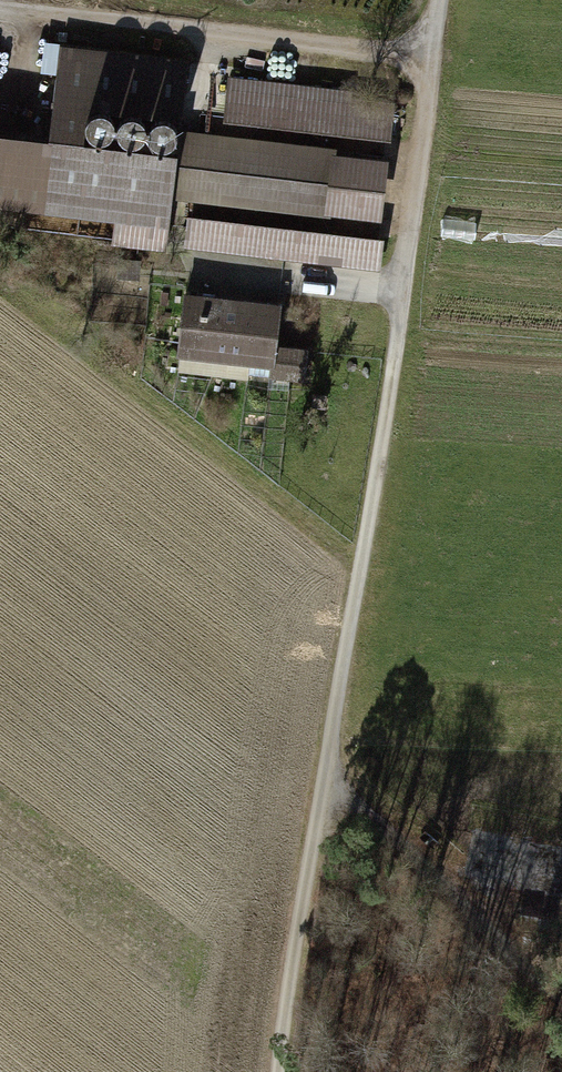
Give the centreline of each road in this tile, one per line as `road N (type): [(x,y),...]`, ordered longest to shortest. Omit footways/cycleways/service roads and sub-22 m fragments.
road 1 (track): [(439,0),(399,329),(284,997),(279,1071)]
road 2 (track): [(0,8),(432,60)]
road 3 (track): [(561,992),(491,932),(405,841),(323,779)]

